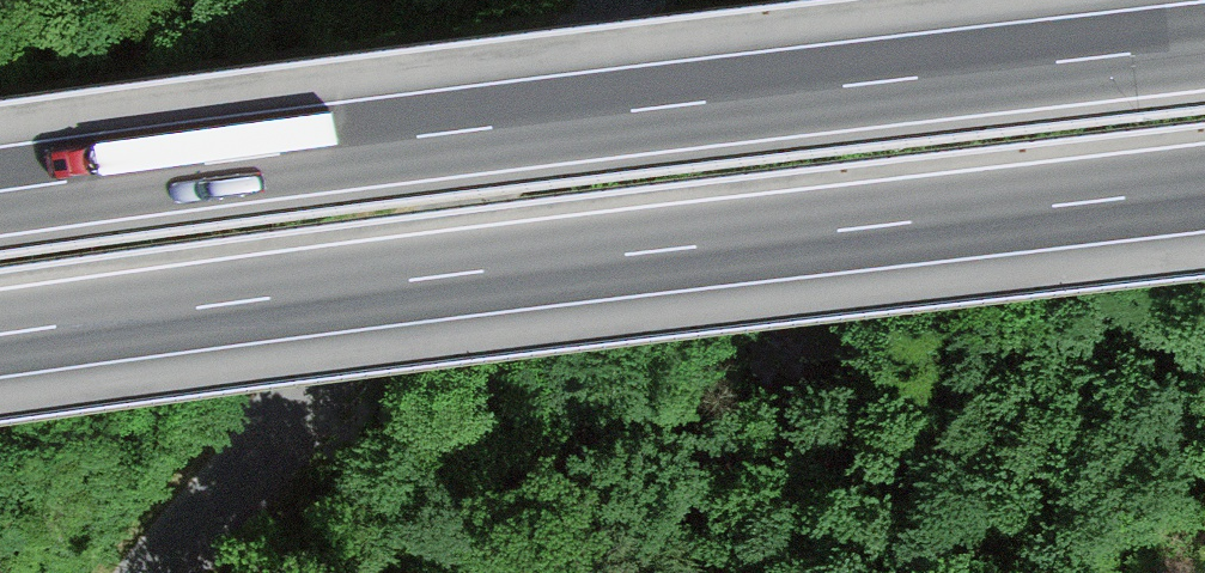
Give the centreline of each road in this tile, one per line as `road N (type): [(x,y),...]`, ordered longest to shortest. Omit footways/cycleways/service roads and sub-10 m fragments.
road 1 (motorway): [(1204,45),(0,191)]
road 2 (motorway): [(0,334),(1204,188)]
road 3 (tertiary): [(164,572),(475,206),(626,0)]

